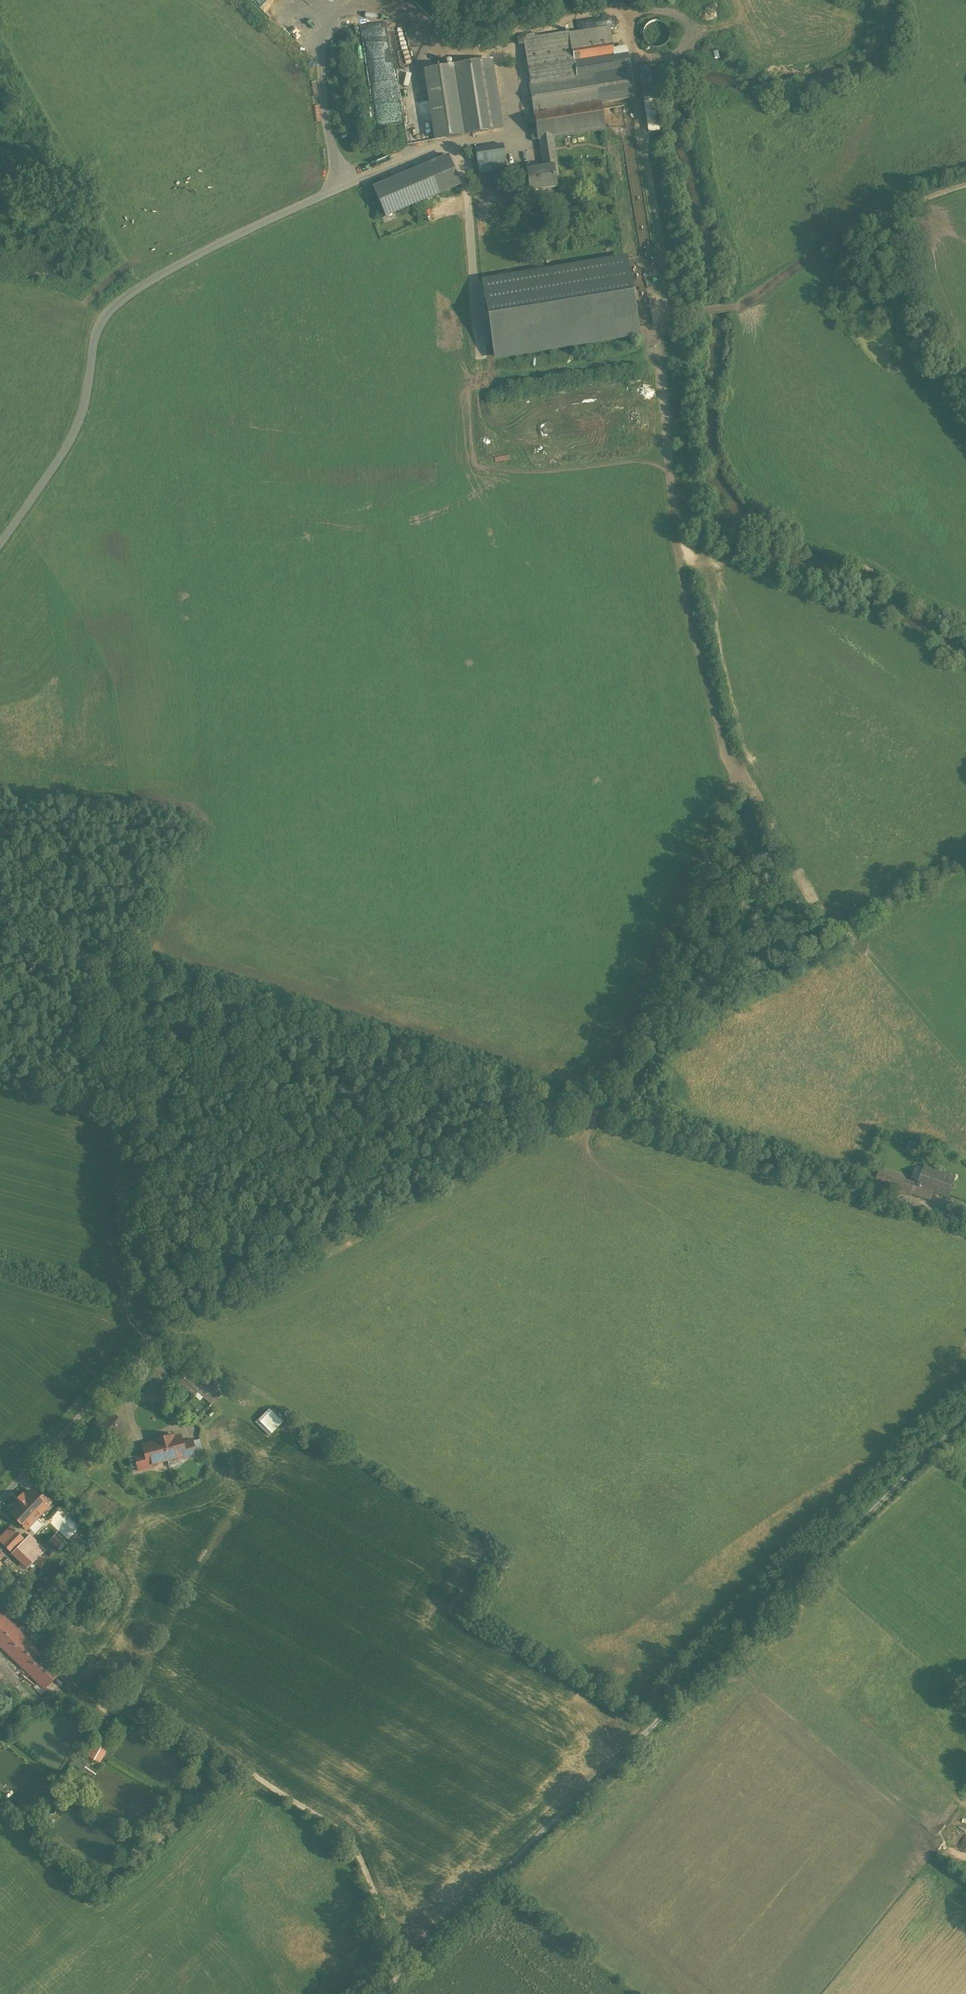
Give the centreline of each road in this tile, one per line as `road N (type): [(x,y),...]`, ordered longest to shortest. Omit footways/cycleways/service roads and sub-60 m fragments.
road 1 (track): [(598,1111),(639,999),(741,776),(727,762),(684,588),(660,355),(507,382),(480,371),(480,357)]
road 2 (track): [(379,1993),(965,1425)]
road 3 (unclassified): [(0,543),(75,431),(95,333),(121,300),(356,177),(473,139)]
road 4 (track): [(660,355),(664,316),(735,306),(827,246),(965,184)]
road 5 (track): [(158,1335),(118,972)]
road 6 (track): [(405,1969),(349,1836),(235,1768)]
road 7 (unclassified): [(0,1498),(158,1335)]
road 8 (track): [(741,776),(817,896),(851,936)]

